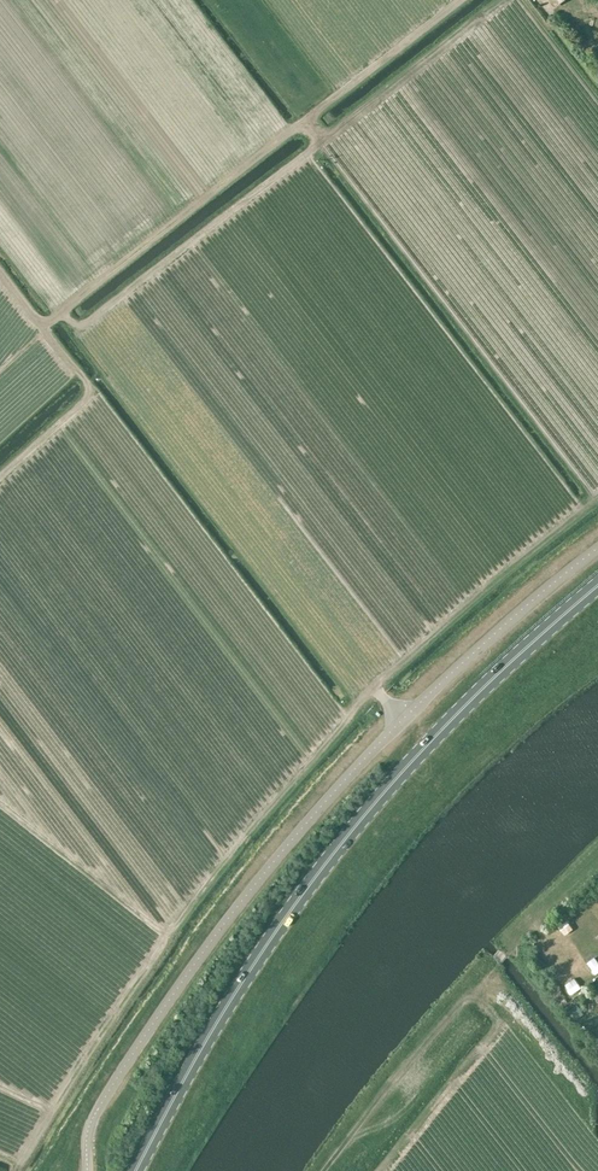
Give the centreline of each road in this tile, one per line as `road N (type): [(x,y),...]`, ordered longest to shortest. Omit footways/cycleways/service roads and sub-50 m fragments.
road 1 (unclassified): [(597,548),(440,684),(265,872),(96,1112),(87,1170)]
road 2 (primary): [(135,1170),(231,1000),(344,840),(457,713),(597,585)]
road 3 (track): [(514,939),(323,1170)]

